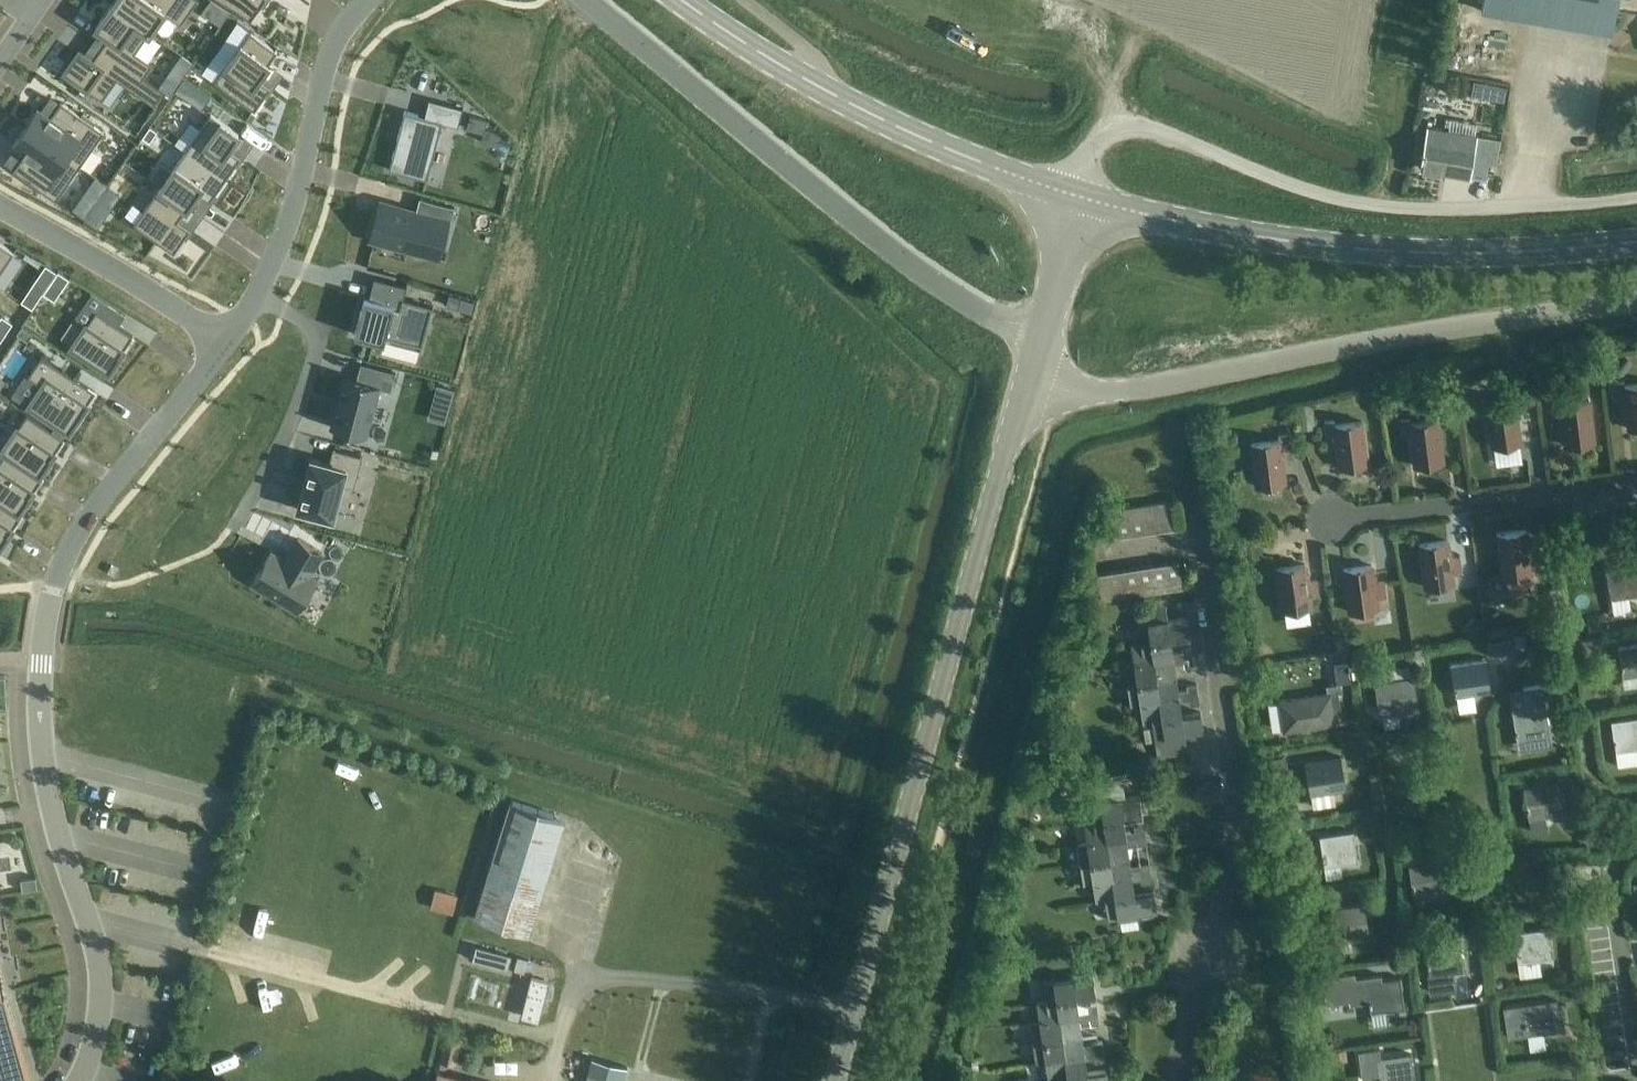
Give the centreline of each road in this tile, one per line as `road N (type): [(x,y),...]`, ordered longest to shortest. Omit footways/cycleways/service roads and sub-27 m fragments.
road 1 (residential): [(222,344),(90,511),(60,564),(44,620),(38,695),(47,784),(101,962),(102,1021),(83,1080)]
road 2 (tertiary): [(838,1080),(1001,470),(1032,380)]
road 3 (residential): [(1175,1080),(1238,868),(1242,799),(1200,537),(1101,553)]
road 4 (unclassified): [(1636,198),(1385,207),(1310,192),(1171,135),(1124,127),(1093,144),(1076,197)]
road 5 (residential): [(1032,380),(1073,391),(1129,388),(1636,302)]
road 6 (secondary): [(1076,197),(1335,247),(1502,252),(1636,242)]
road 7 (unclassified): [(593,0),(918,268),(1003,322),(1045,330)]
road 8 (secondary): [(1076,197),(895,127),(724,32),(687,0)]
road 9 (residential): [(366,0),(326,58),(293,207),(257,298)]
road 10 (residential): [(1328,524),(1636,481)]
road 11 (residential): [(257,298),(310,322),(319,341),(293,418),(236,524)]
road 12 (residential): [(222,344),(0,204)]
road 13 (residential): [(1403,758),(1500,871),(1611,880)]
road 14 (residential): [(1636,1045),(1611,880)]
road 15 (tertiary): [(1045,330),(1076,197)]

